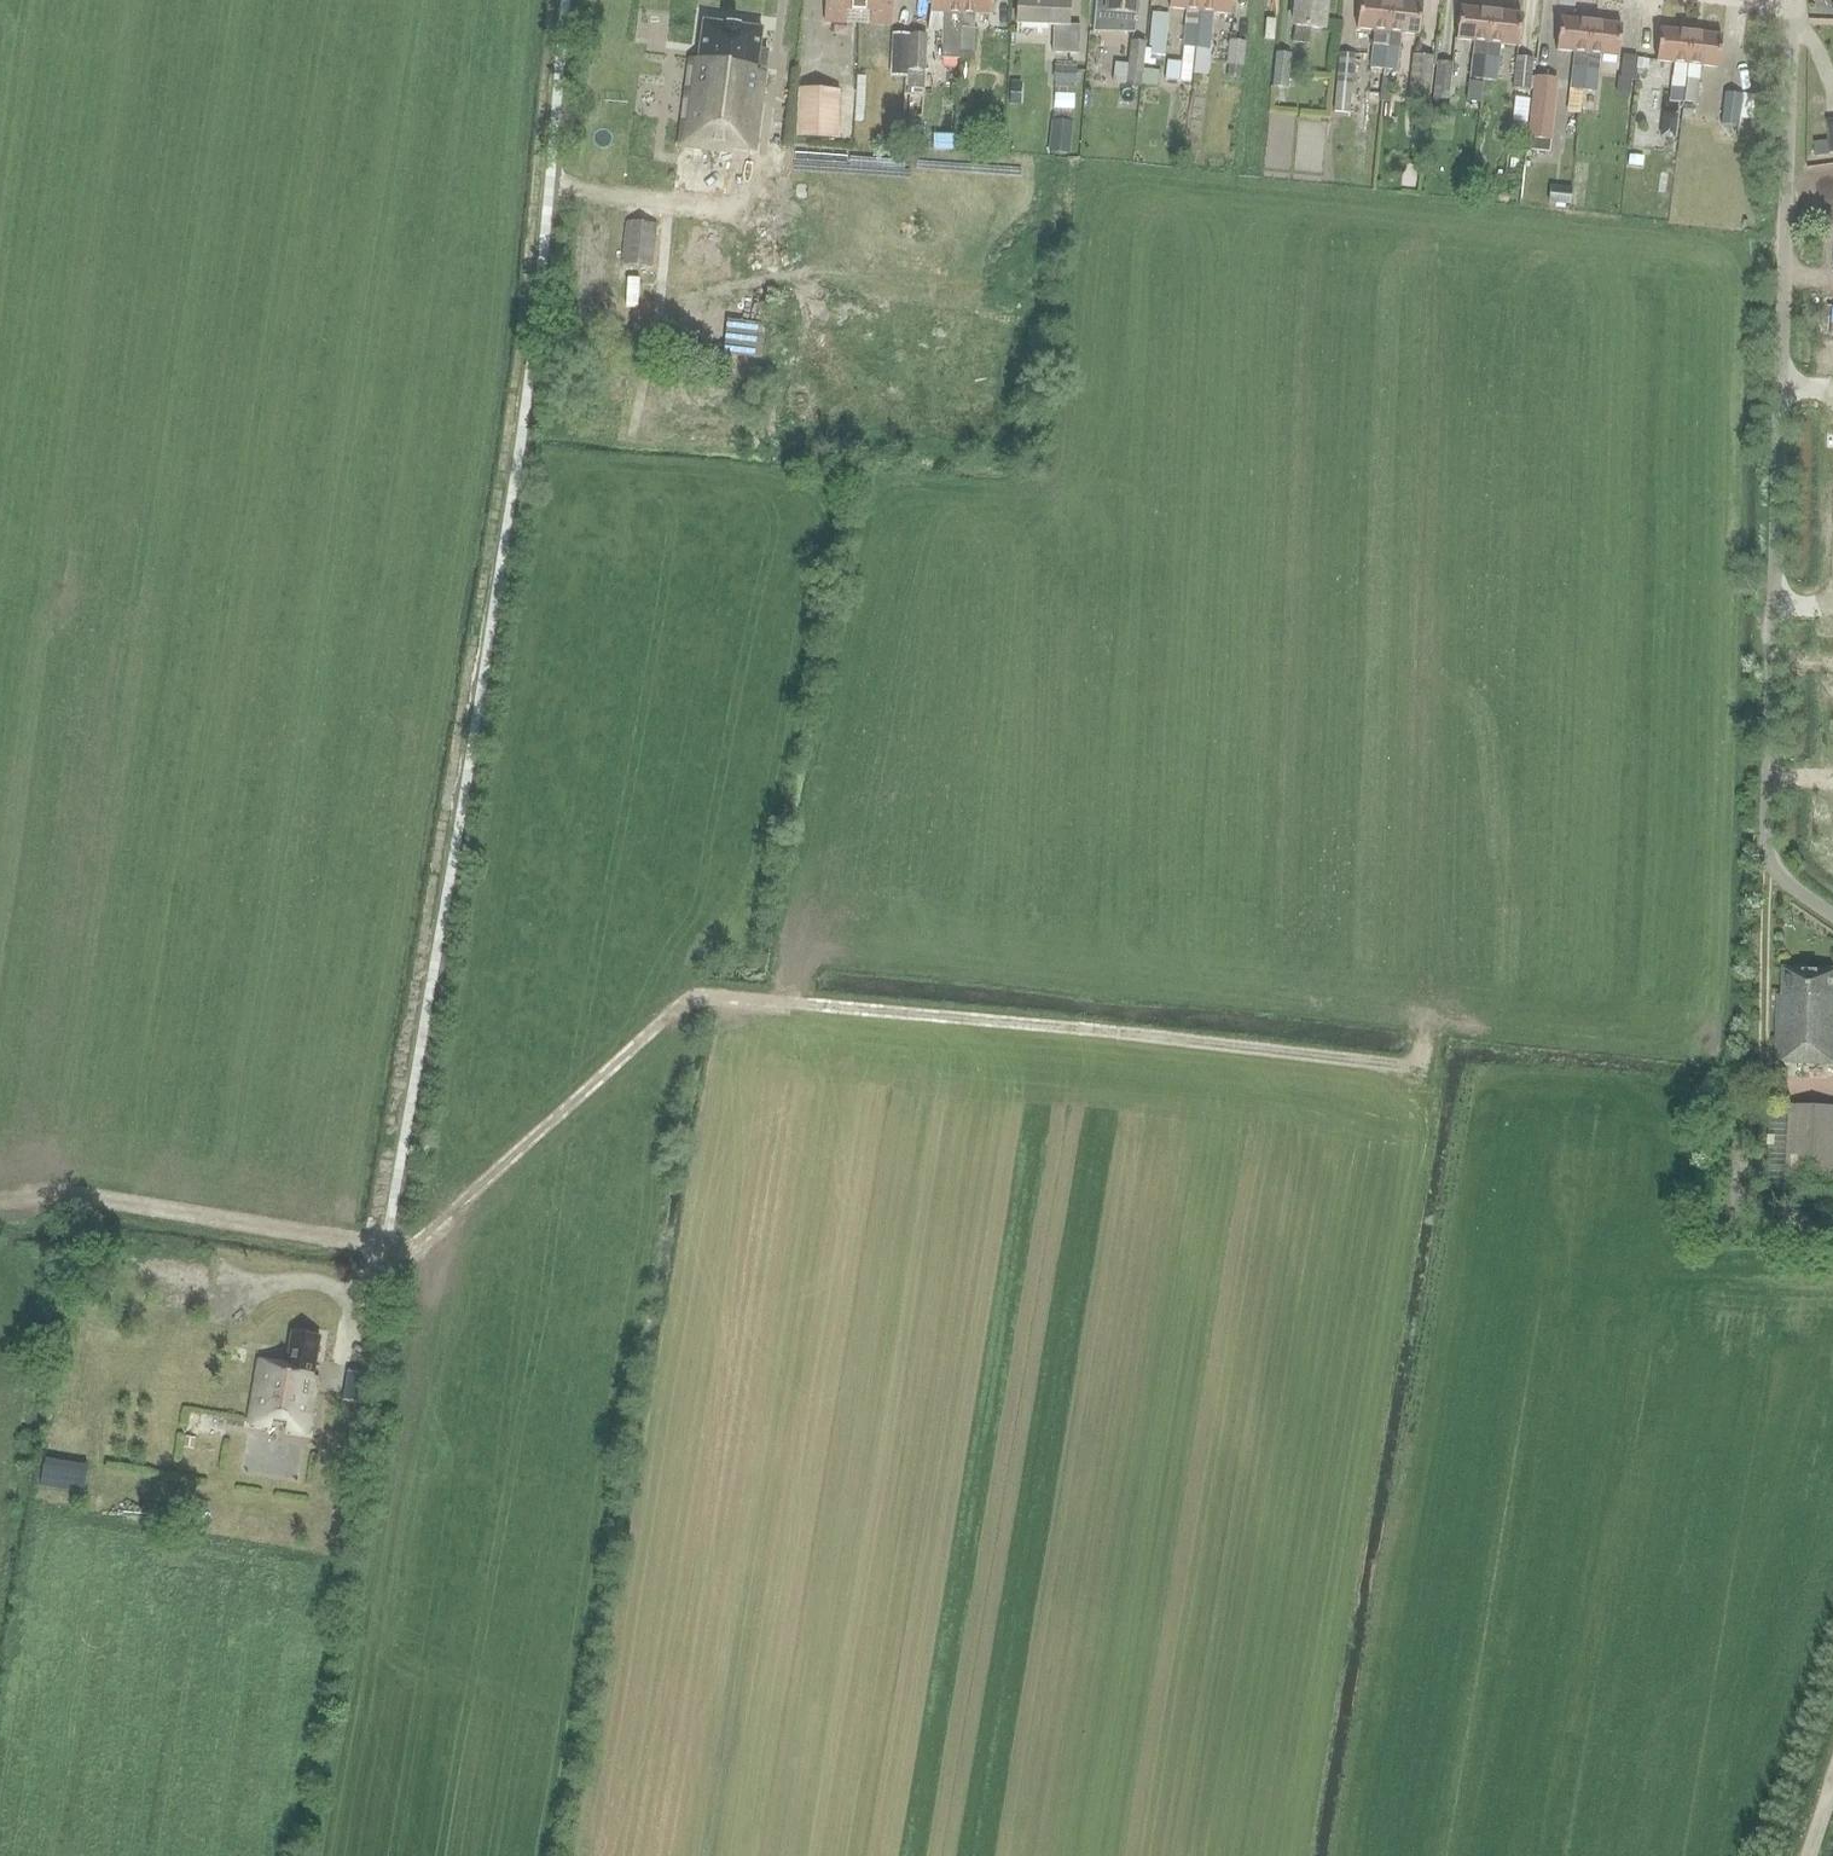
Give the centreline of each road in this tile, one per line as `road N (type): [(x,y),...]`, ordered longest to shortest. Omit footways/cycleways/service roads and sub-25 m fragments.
road 1 (track): [(565,0),(527,413),(385,1258),(370,1281),(336,1287)]
road 2 (unclassified): [(1832,913),(1783,879),(1767,841),(1795,1)]

